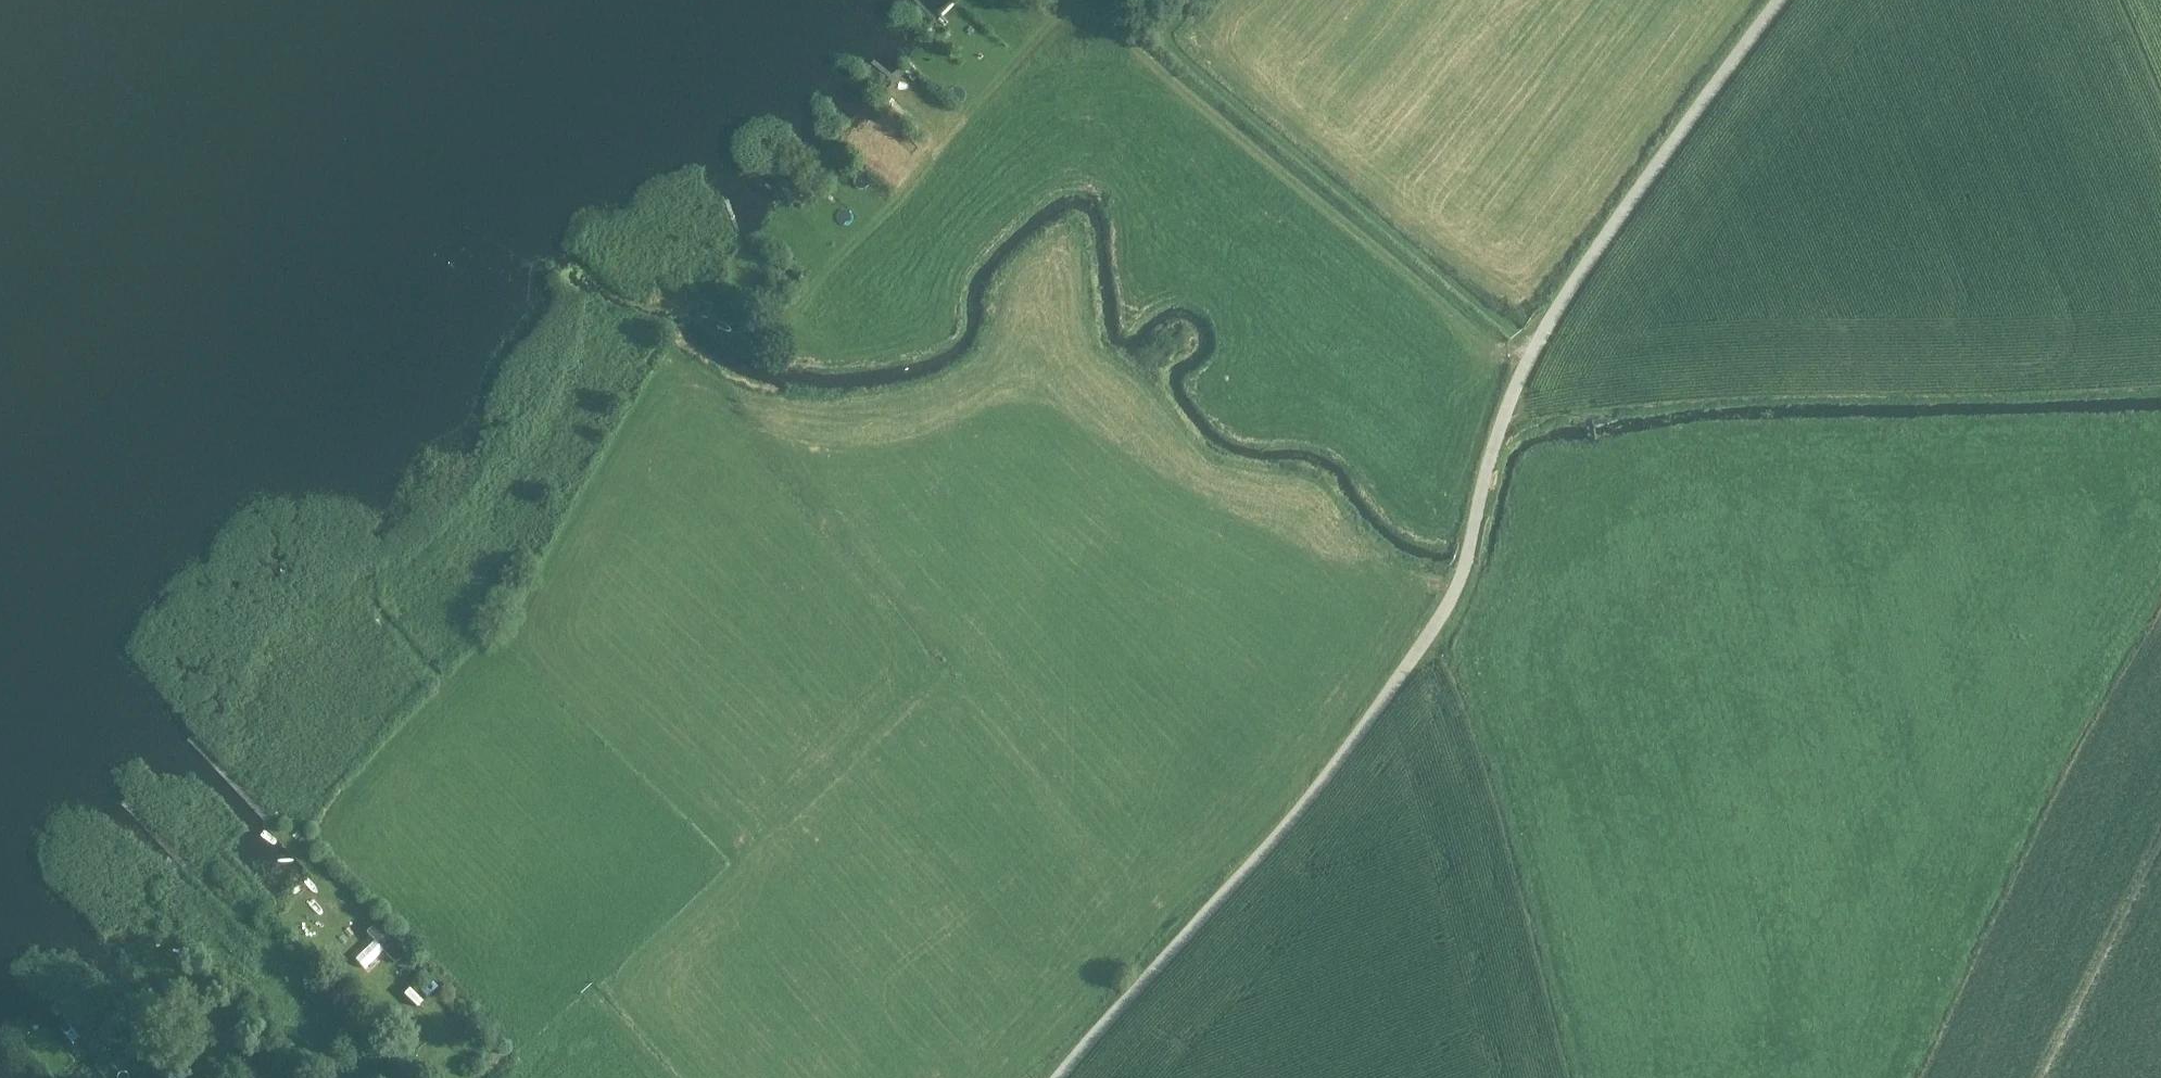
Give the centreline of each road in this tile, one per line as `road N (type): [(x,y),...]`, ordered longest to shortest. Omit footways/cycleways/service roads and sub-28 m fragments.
road 1 (unclassified): [(1059,1077),(1090,1034),(1290,826),(1432,632),(1463,575),(1494,450),(1528,361),(1583,270),(1781,0)]
road 2 (track): [(1169,22),(1168,42),(1536,348)]

